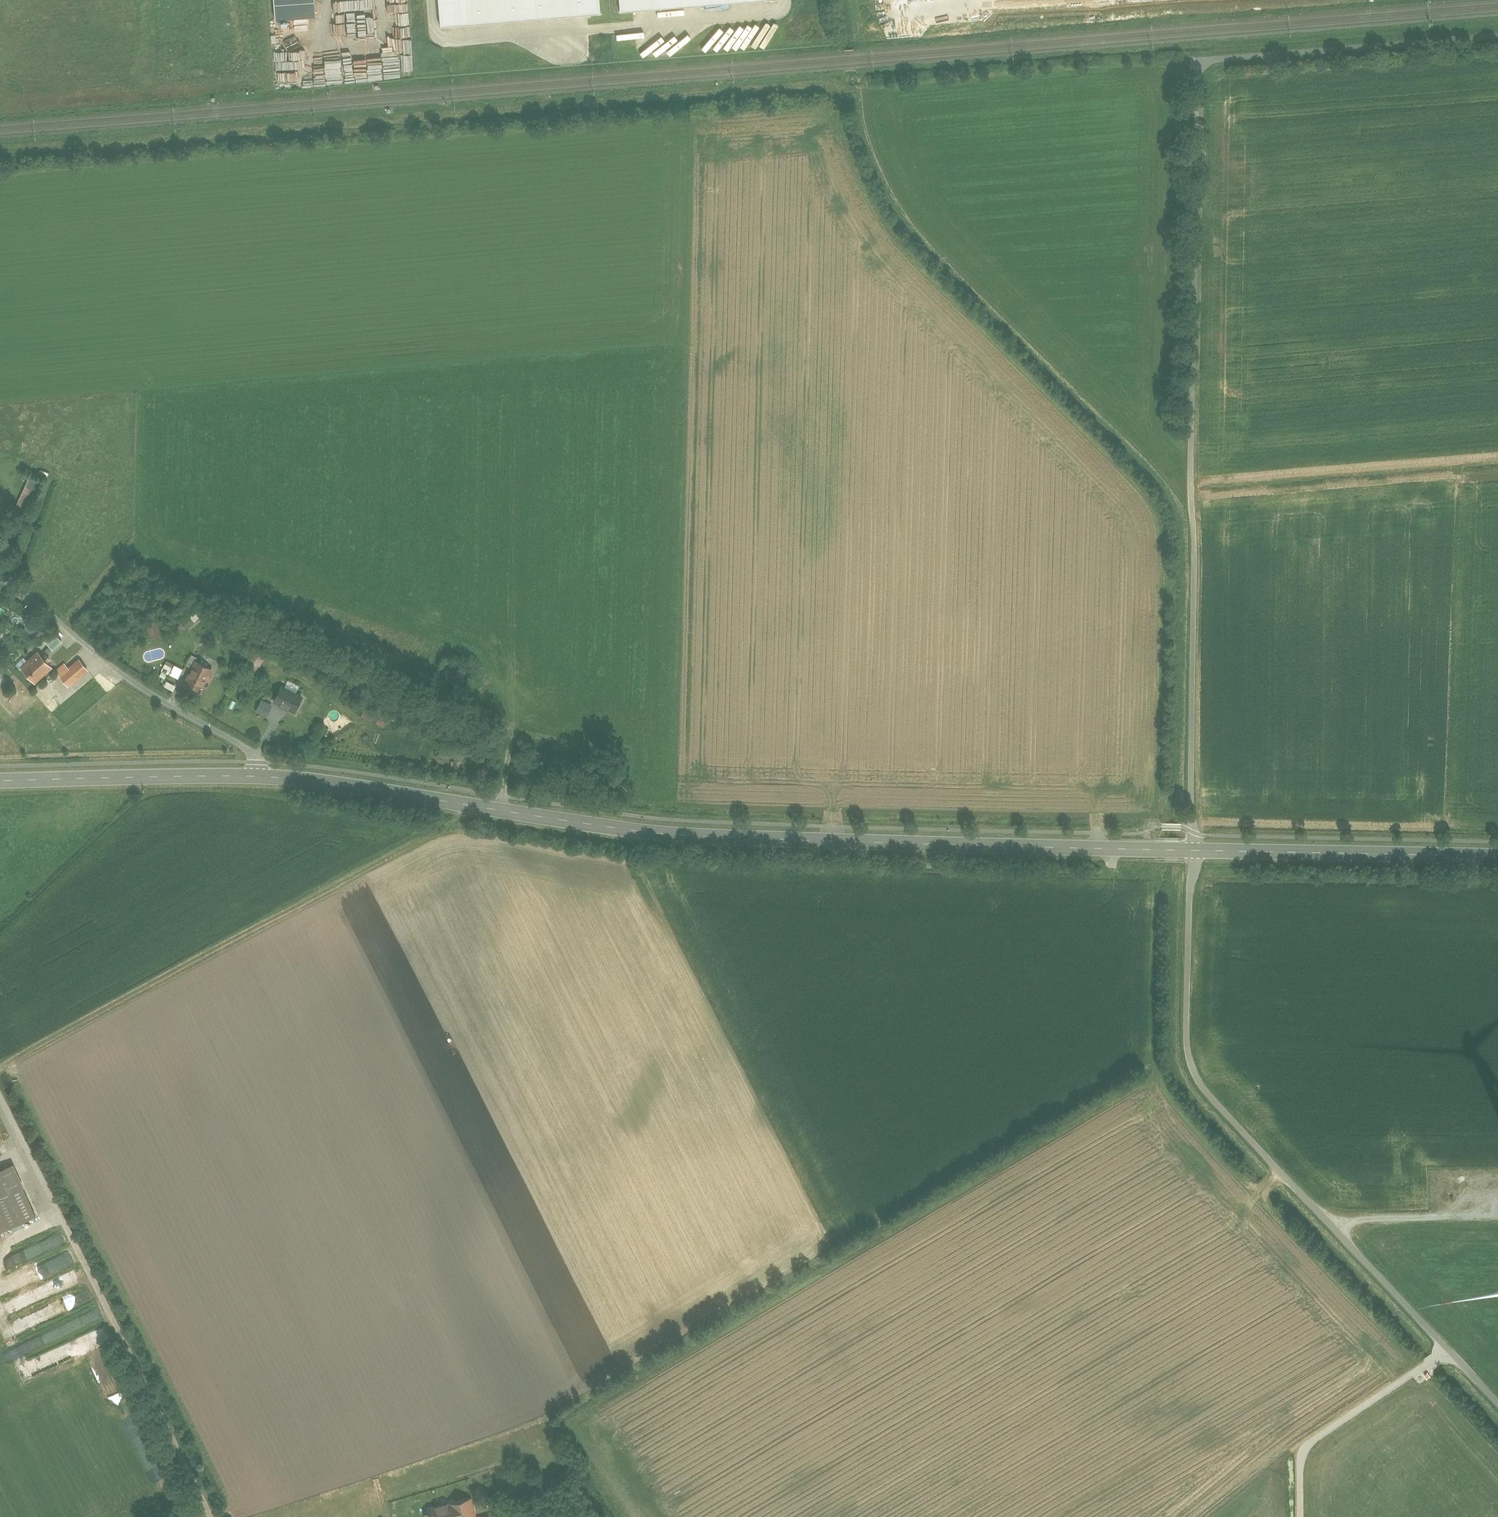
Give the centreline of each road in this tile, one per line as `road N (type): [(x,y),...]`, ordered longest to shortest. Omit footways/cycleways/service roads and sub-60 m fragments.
road 1 (unclassified): [(1497,35),(1229,59),(1204,69),(1188,479),(1195,850)]
road 2 (secondary): [(1195,850),(660,833),(257,777)]
road 3 (unclassified): [(1497,1401),(1200,1083),(1186,1032),(1195,850)]
road 4 (unclassified): [(0,1106),(208,1516)]
road 5 (residential): [(257,777),(247,748),(151,694),(0,577)]
road 6 (secondary): [(1497,856),(1195,850)]
road 7 (secondary): [(257,777),(0,781)]
road 8 (track): [(1497,1210),(1352,1220),(1338,1231)]

